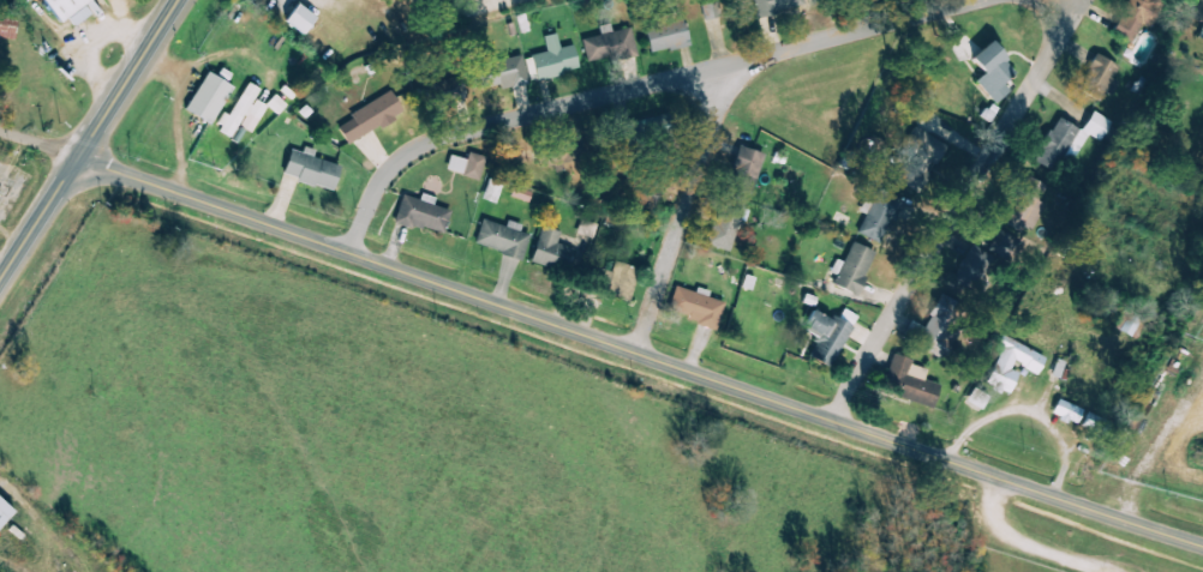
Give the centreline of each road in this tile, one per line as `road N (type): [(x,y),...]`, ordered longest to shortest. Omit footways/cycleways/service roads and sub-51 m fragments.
road 1 (tertiary): [(834,420),(77,162)]
road 2 (residential): [(349,253),(390,167),(426,142),(985,0)]
road 3 (residential): [(834,420),(846,384),(1047,50),(1066,0)]
road 4 (tertiary): [(834,420),(1202,546)]
road 5 (primary): [(0,279),(182,0)]
road 6 (residential): [(633,353),(717,110),(720,67)]

